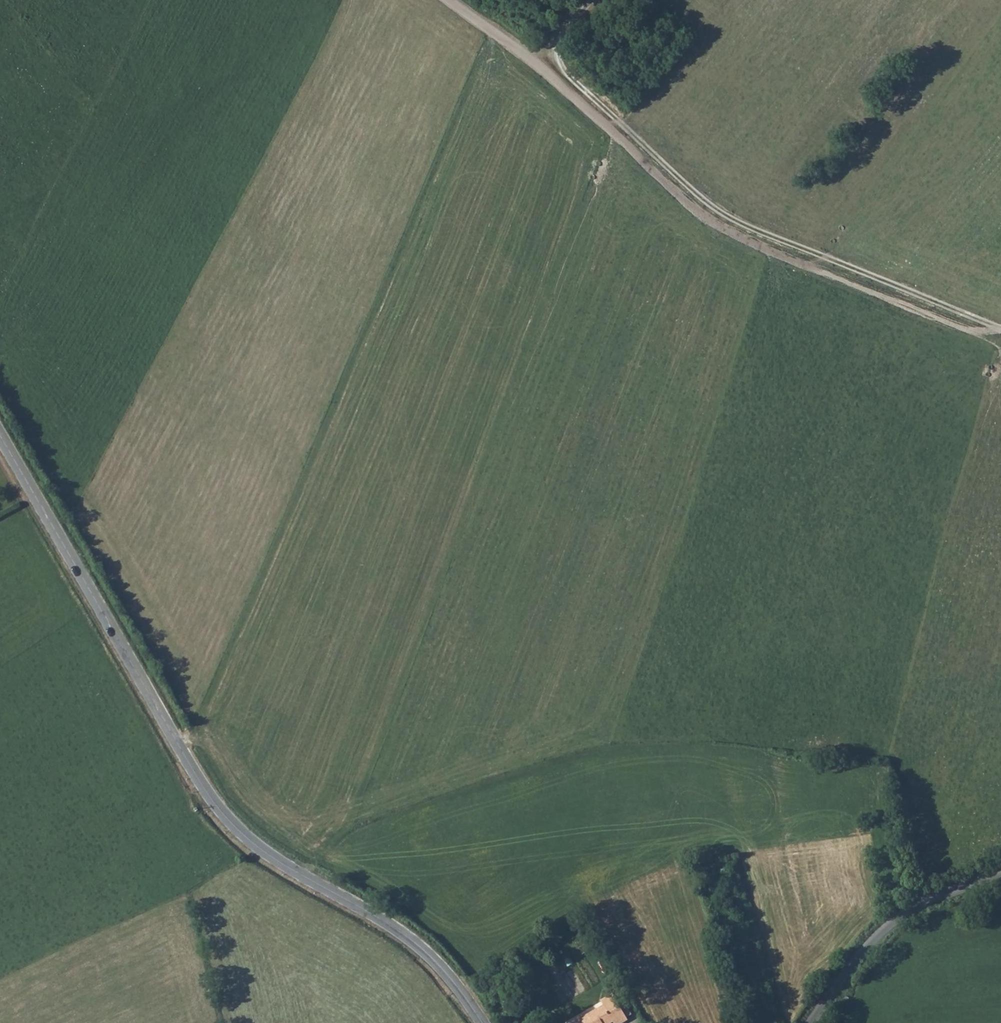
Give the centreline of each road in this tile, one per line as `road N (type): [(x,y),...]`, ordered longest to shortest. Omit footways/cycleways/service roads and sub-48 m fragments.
road 1 (tertiary): [(481,1022),(421,949),(275,860),(213,803),(0,434)]
road 2 (track): [(1000,330),(733,224),(682,183),(562,70),(554,54),(559,32),(593,0)]
road 3 (unclassified): [(809,1022),(876,939),(913,911),(1000,871)]
road 4 (track): [(449,0),(505,42),(559,64)]

